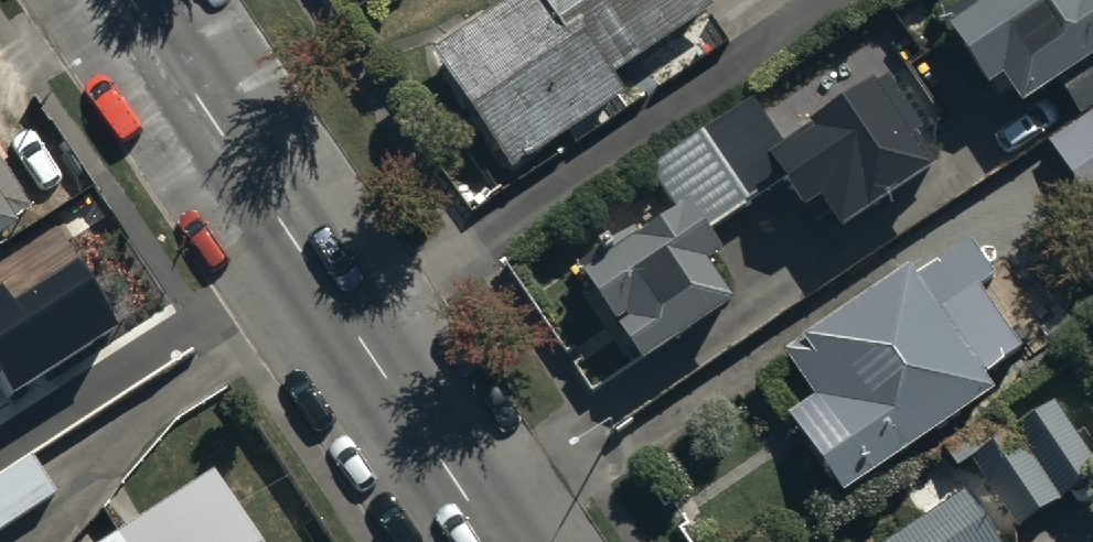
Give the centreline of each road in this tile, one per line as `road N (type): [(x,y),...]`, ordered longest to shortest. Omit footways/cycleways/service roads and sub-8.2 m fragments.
road 1 (tertiary): [(128,0),(494,541)]

